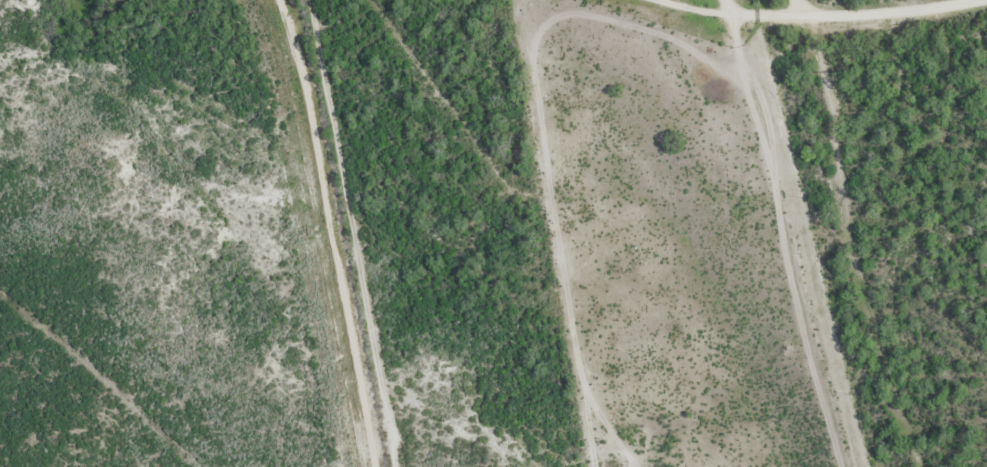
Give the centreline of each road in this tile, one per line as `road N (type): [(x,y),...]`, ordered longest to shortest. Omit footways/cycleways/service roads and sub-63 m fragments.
road 1 (residential): [(985,0),(882,22),(773,21),(679,0)]

